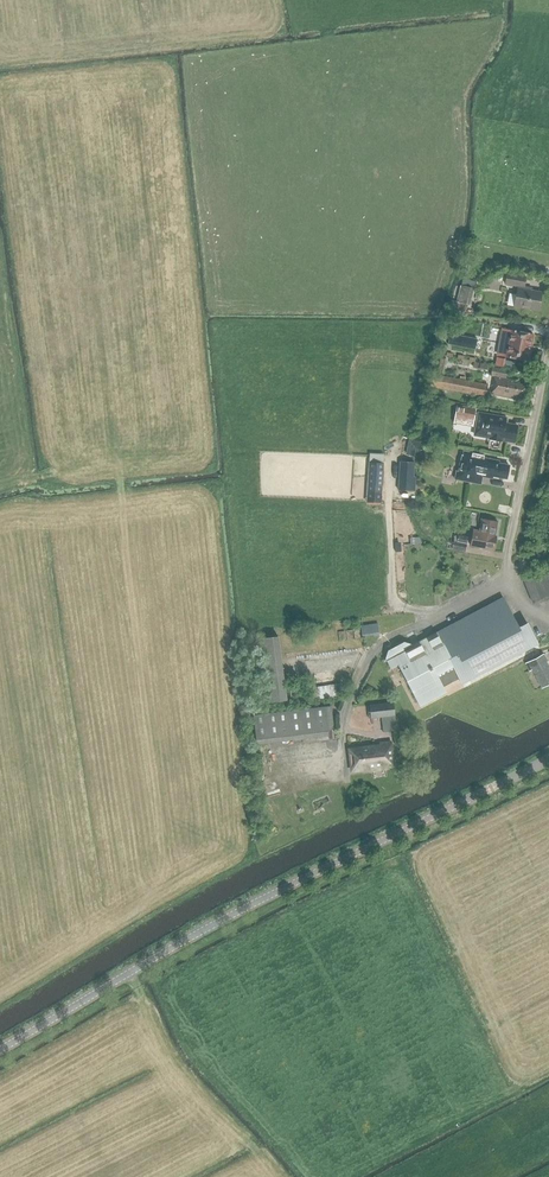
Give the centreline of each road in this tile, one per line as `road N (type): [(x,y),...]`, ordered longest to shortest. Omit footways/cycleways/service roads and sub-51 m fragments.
road 1 (unclassified): [(0,1048),(245,908),(548,759)]
road 2 (unclassified): [(506,579),(370,653),(341,730)]
road 3 (unclassified): [(506,579),(548,349)]

